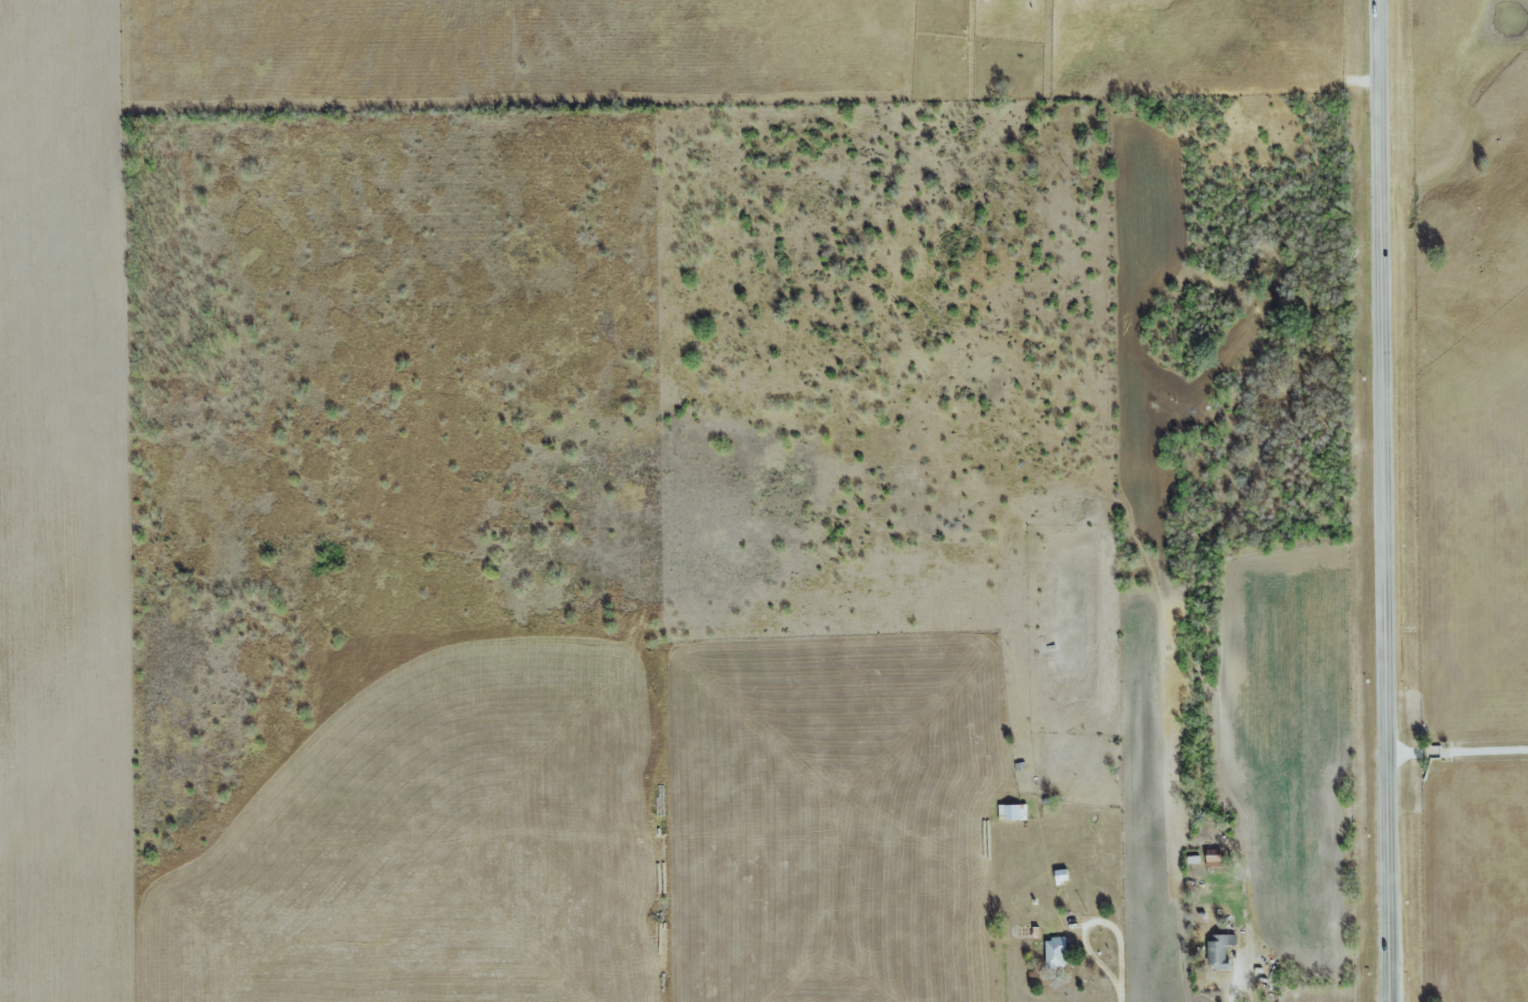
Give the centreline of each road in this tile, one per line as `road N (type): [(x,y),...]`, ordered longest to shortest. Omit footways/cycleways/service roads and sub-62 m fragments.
road 1 (tertiary): [(1393,1001),(1379,0)]

